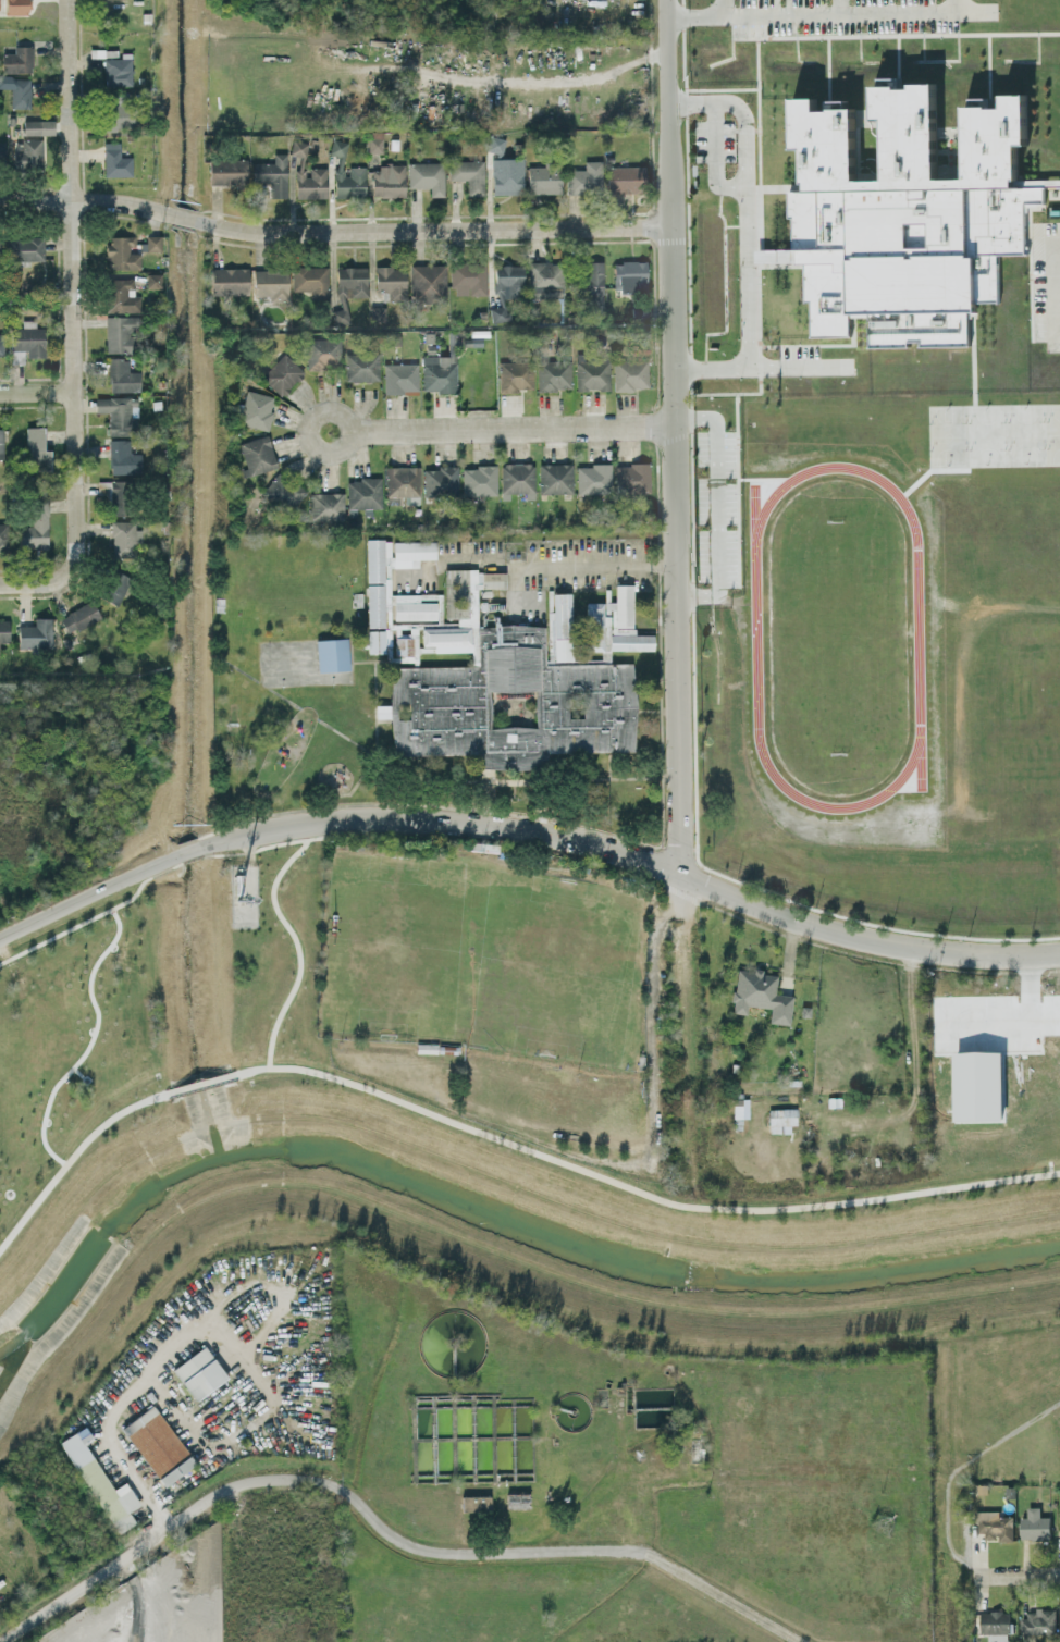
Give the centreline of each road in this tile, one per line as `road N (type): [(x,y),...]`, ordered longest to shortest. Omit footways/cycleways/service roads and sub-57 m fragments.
road 1 (residential): [(1059,953),(985,956),(872,941),(653,865),(486,826),(336,820),(204,845)]
road 2 (residential): [(666,0),(679,874)]
road 3 (residential): [(69,0),(79,546),(73,569),(52,583),(0,586)]
road 4 (residential): [(669,227),(263,233),(196,222)]
road 5 (residential): [(675,427),(349,431)]
road 6 (residential): [(235,1487),(0,1641)]
road 7 (residential): [(173,856),(0,935)]
road 8 (residential): [(168,215),(104,202),(0,203)]
road 9 (residential): [(315,446),(340,449),(348,439),(345,420),(334,412),(317,417),(309,427),(315,446)]

